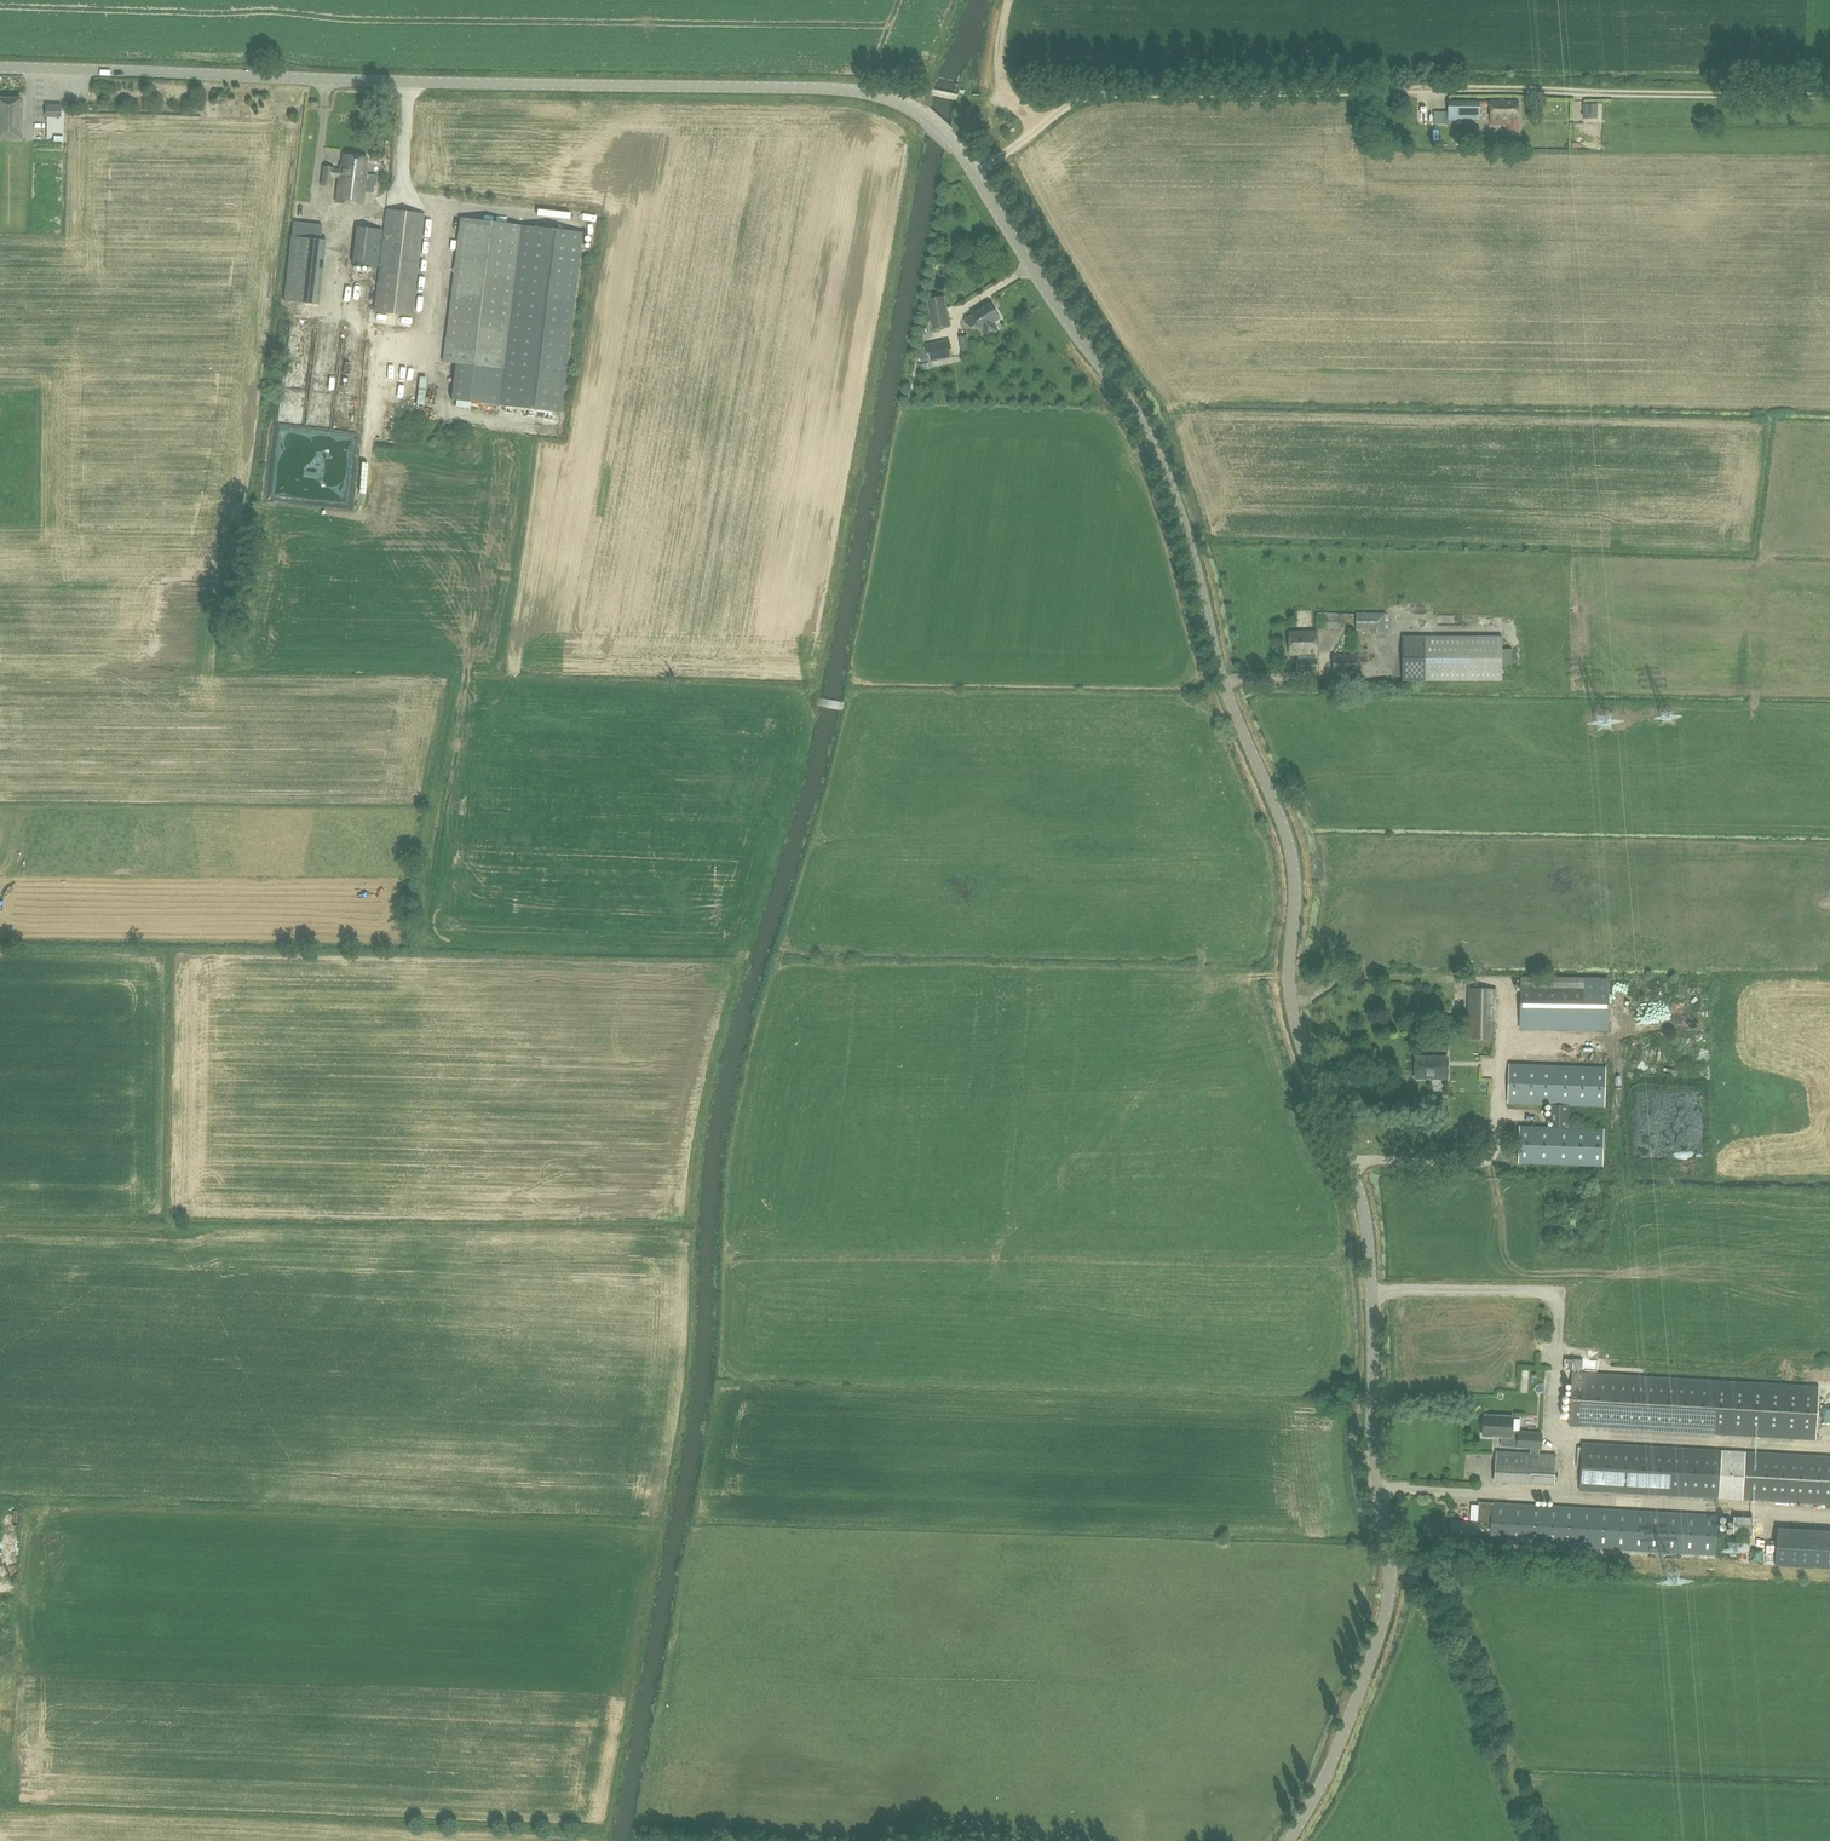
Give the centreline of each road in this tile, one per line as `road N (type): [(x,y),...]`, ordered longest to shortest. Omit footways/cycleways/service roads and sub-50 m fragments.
road 1 (tertiary): [(1284,1840),(1371,1662),(1393,1571),(1377,1489),(1365,1210),(1311,1074),(1293,1000),(1292,835),(1228,698),(1163,467),(1140,416),(959,150),(911,108),(846,90),(0,66)]
road 2 (track): [(1035,131),(1072,103),(1098,94),(1451,88),(1829,96)]
road 3 (track): [(1393,1571),(1434,1571),(1542,1840)]

